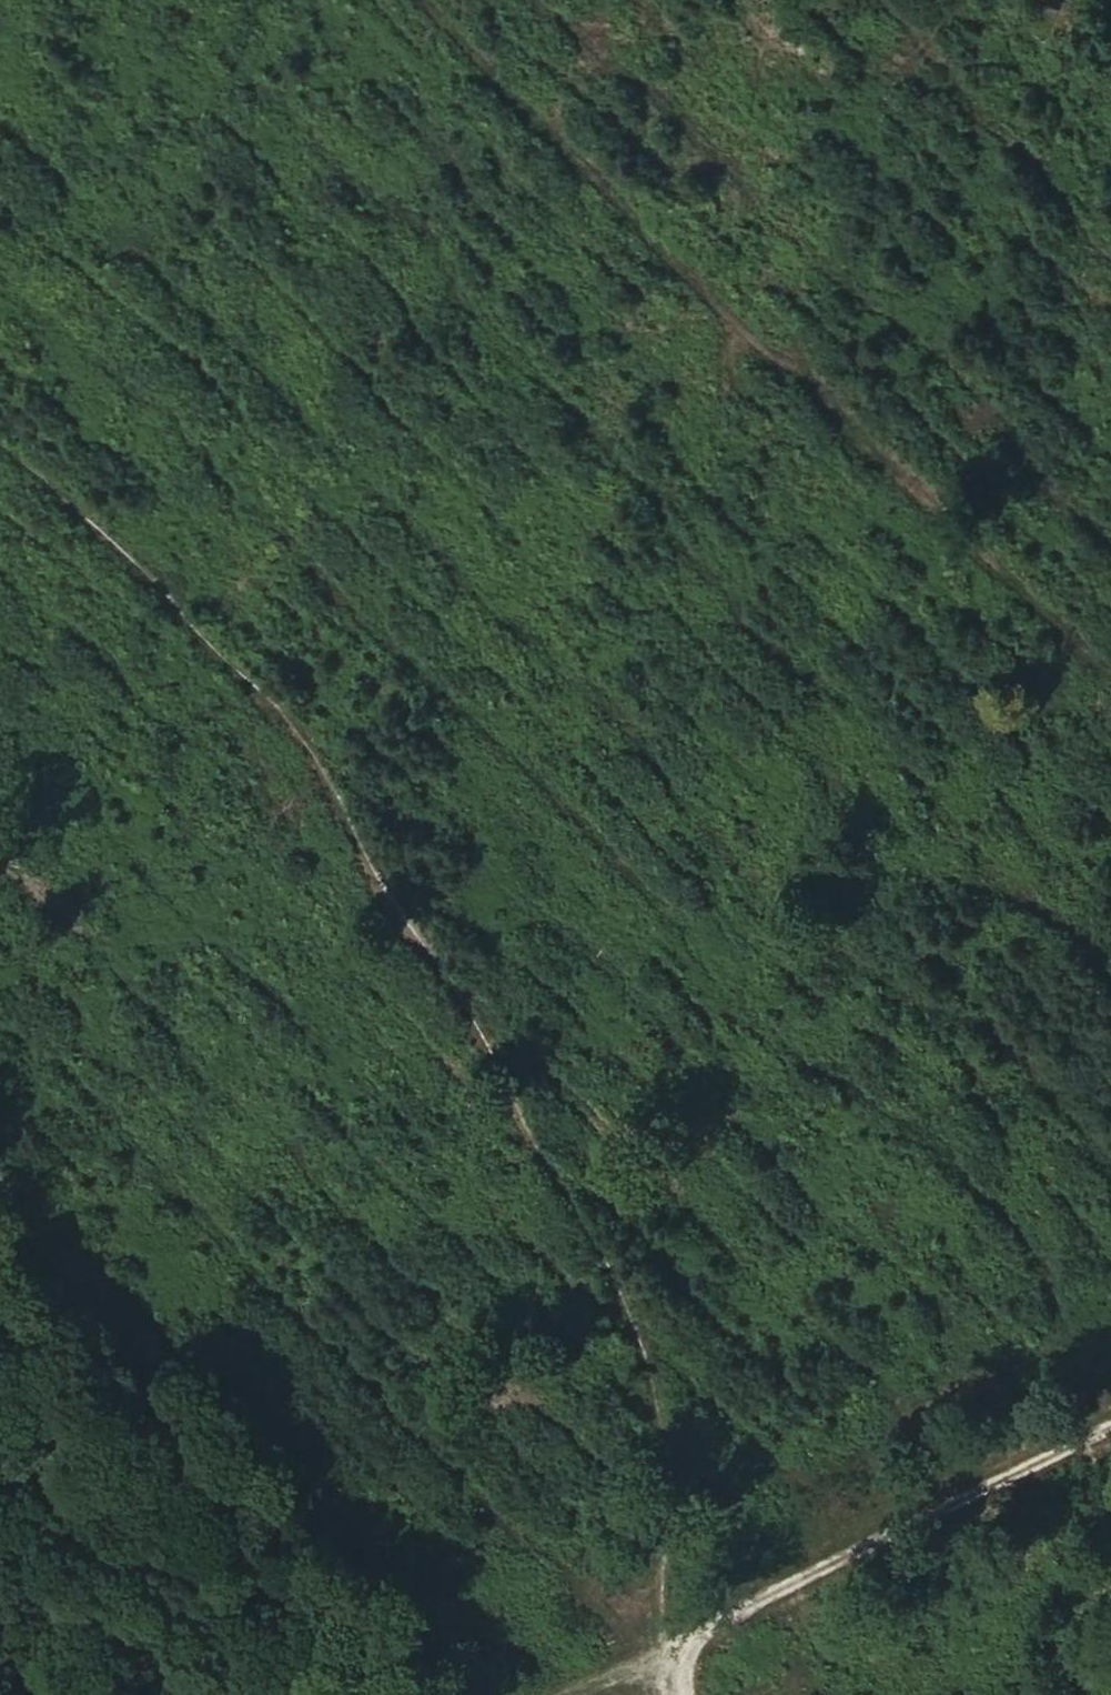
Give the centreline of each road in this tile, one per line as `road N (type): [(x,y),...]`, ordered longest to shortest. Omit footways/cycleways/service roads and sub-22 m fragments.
road 1 (track): [(667,1651),(661,1595),(695,1493),(559,1089),(286,702),(254,684),(149,574),(0,445)]
road 2 (track): [(572,1694),(870,1541),(1110,1431)]

